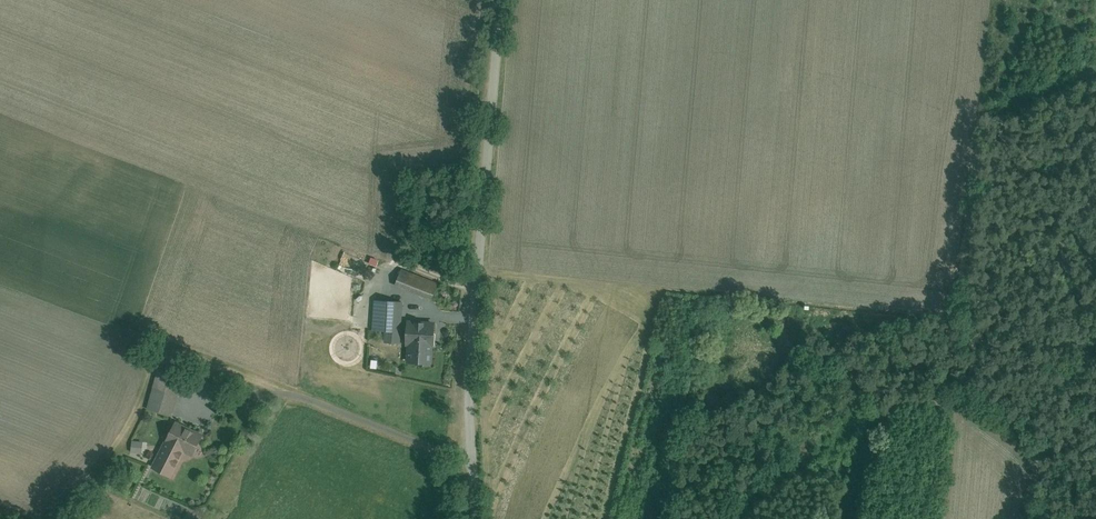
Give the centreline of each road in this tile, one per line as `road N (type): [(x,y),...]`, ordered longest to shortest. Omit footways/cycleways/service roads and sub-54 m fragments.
road 1 (unclassified): [(500,0),(476,301),(478,518)]

